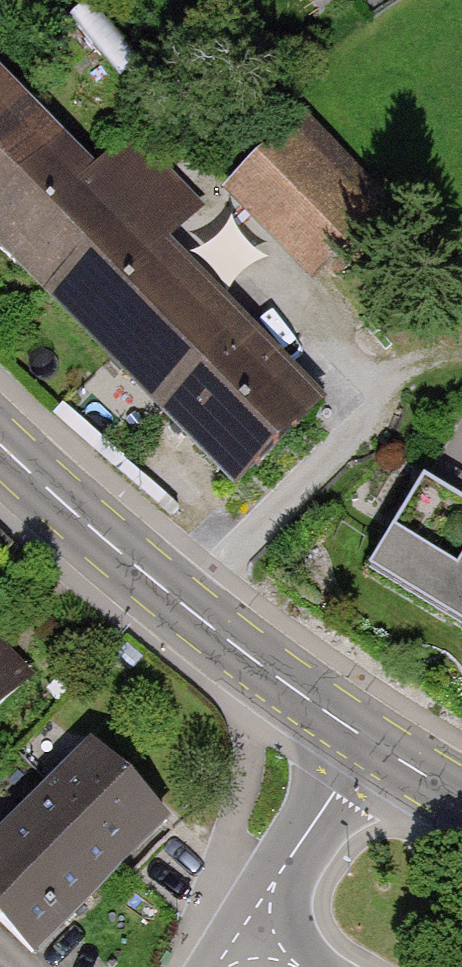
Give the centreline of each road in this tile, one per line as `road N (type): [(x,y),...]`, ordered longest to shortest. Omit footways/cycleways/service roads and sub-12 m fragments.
road 1 (tertiary): [(366,746),(108,543),(0,445)]
road 2 (unclassified): [(366,746),(243,936)]

